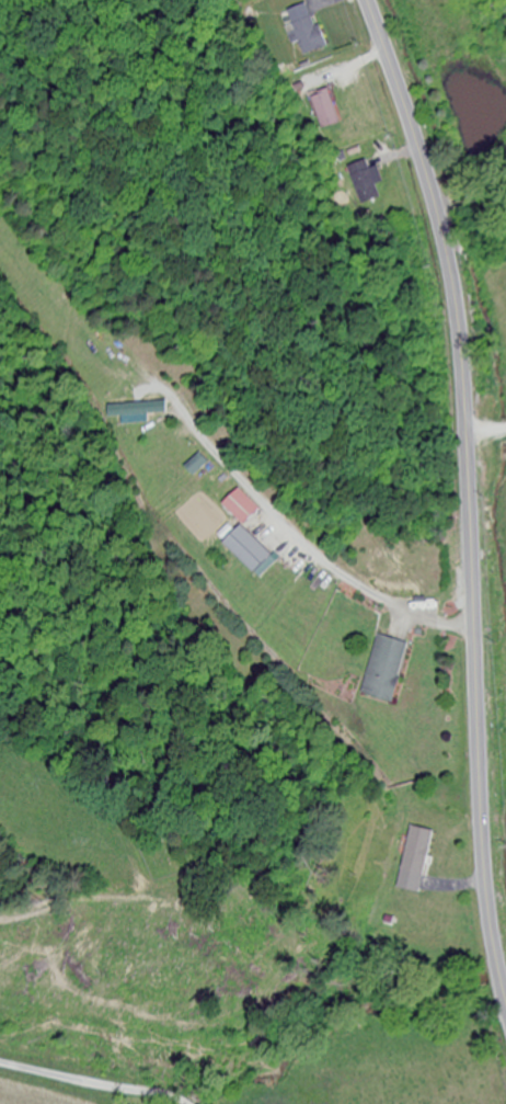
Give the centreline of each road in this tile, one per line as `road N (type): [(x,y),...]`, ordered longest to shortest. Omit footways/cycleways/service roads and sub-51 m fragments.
road 1 (secondary): [(505,994),(485,862),(450,272),(366,0)]
road 2 (residential): [(177,1103),(0,1065)]

